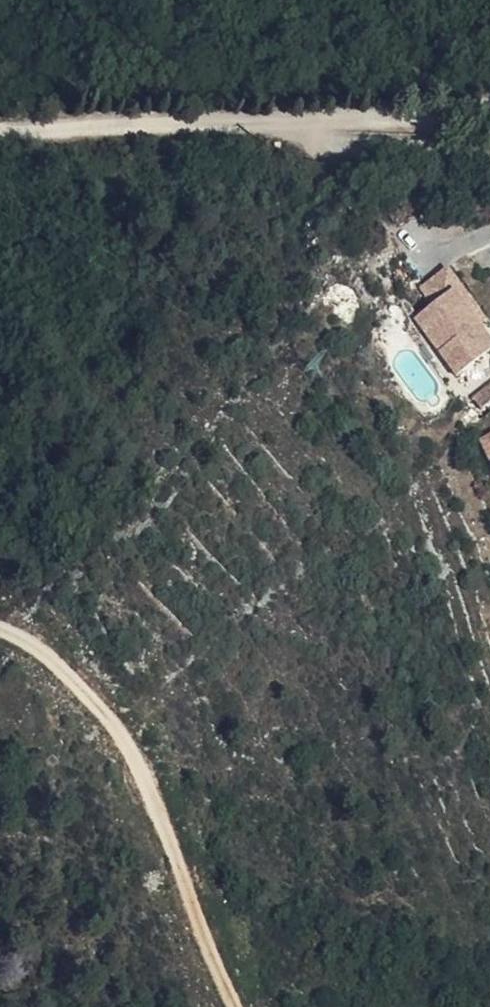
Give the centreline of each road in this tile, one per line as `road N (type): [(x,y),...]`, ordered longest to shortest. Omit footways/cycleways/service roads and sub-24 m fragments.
road 1 (track): [(489,104),(310,123),(0,130)]
road 2 (track): [(0,633),(58,664),(128,740),(235,1006)]
road 3 (residential): [(310,123),(329,142),(489,156)]

